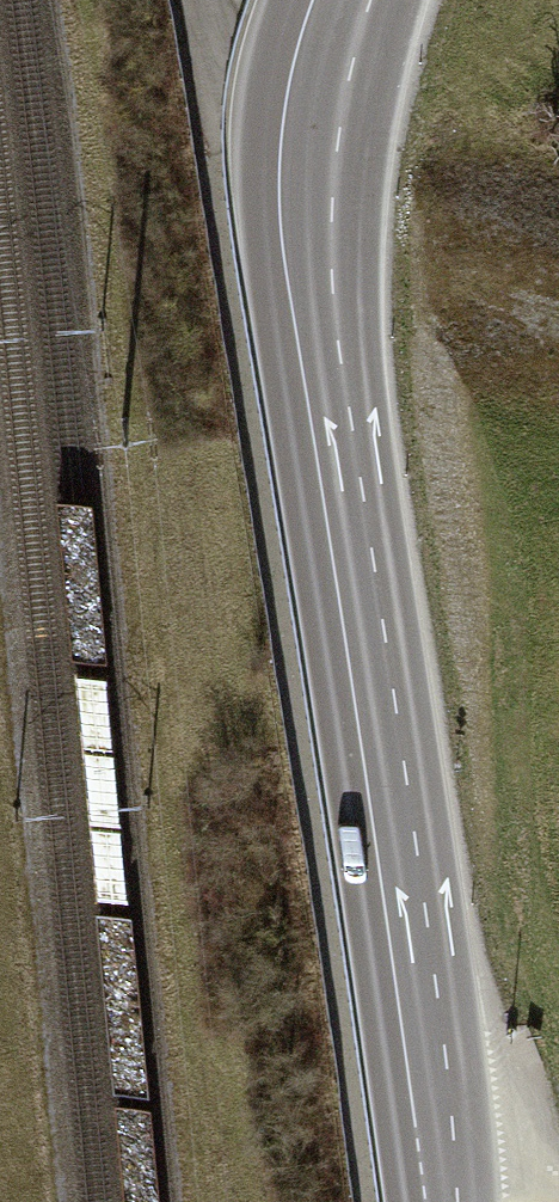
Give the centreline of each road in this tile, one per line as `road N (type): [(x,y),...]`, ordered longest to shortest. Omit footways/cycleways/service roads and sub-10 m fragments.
road 1 (unclassified): [(190,0),(264,434),(379,1201)]
road 2 (primary): [(441,1201),(306,234),(316,108),(341,0)]

